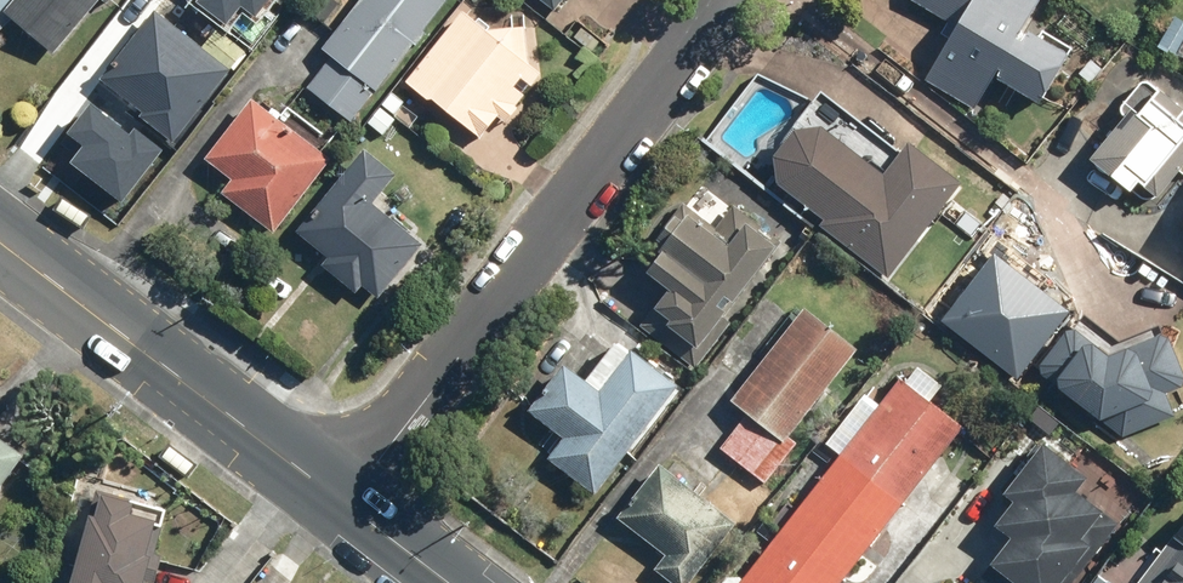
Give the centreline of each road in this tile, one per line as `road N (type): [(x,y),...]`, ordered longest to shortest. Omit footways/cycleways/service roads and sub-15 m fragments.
road 1 (residential): [(729,0),(339,506)]
road 2 (primary): [(339,506),(0,245)]
road 3 (primary): [(439,582),(339,506)]

